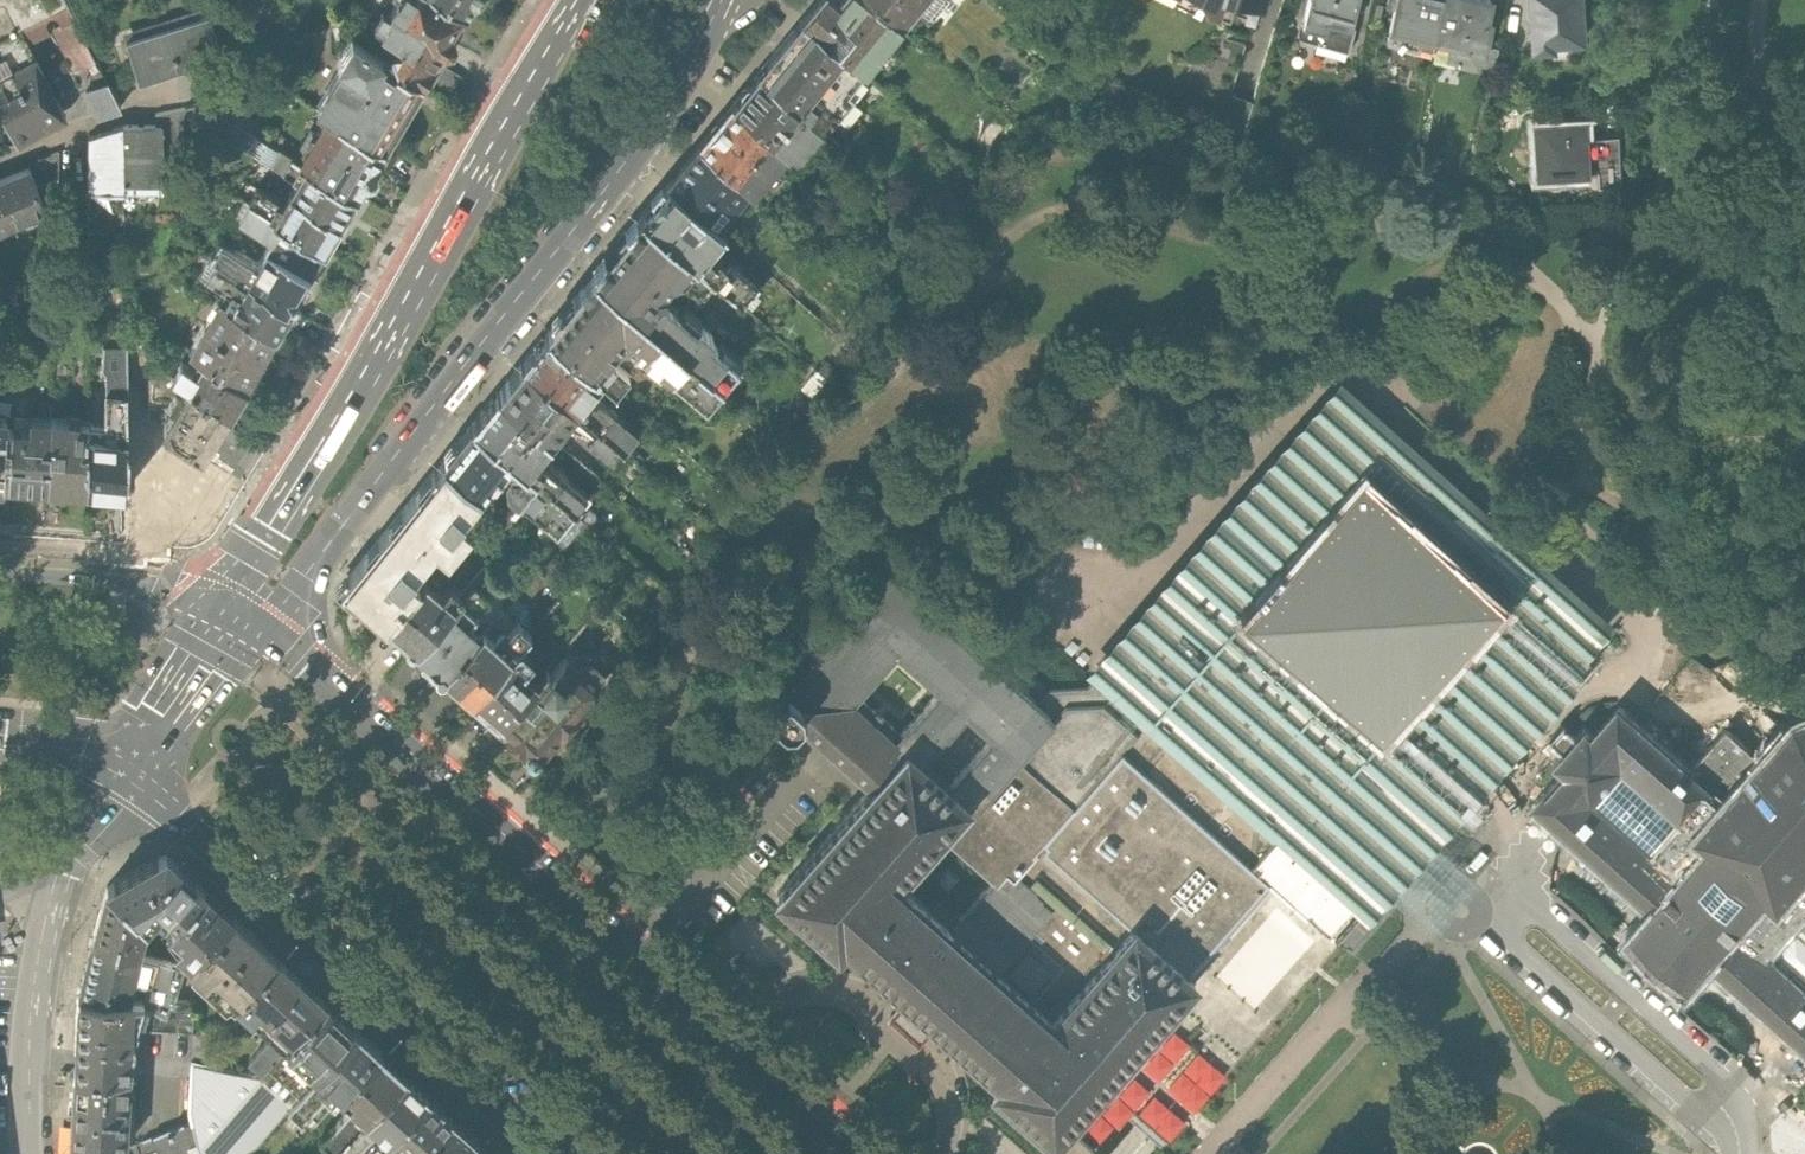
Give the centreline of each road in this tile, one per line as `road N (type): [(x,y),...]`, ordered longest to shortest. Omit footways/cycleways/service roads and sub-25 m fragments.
road 1 (primary): [(871,1153),(296,651),(238,619)]
road 2 (primary): [(238,619),(306,573),(620,173),(704,30)]
road 3 (primary): [(572,0),(268,525),(238,619)]
road 4 (primary): [(120,775),(184,824),(550,1153)]
road 5 (tertiary): [(73,842),(43,954),(31,1045),(32,1153)]
road 6 (primary): [(238,619),(166,584),(0,566)]
road 7 (primary): [(238,619),(120,775)]
road 8 (primary): [(0,731),(67,746),(120,775)]

